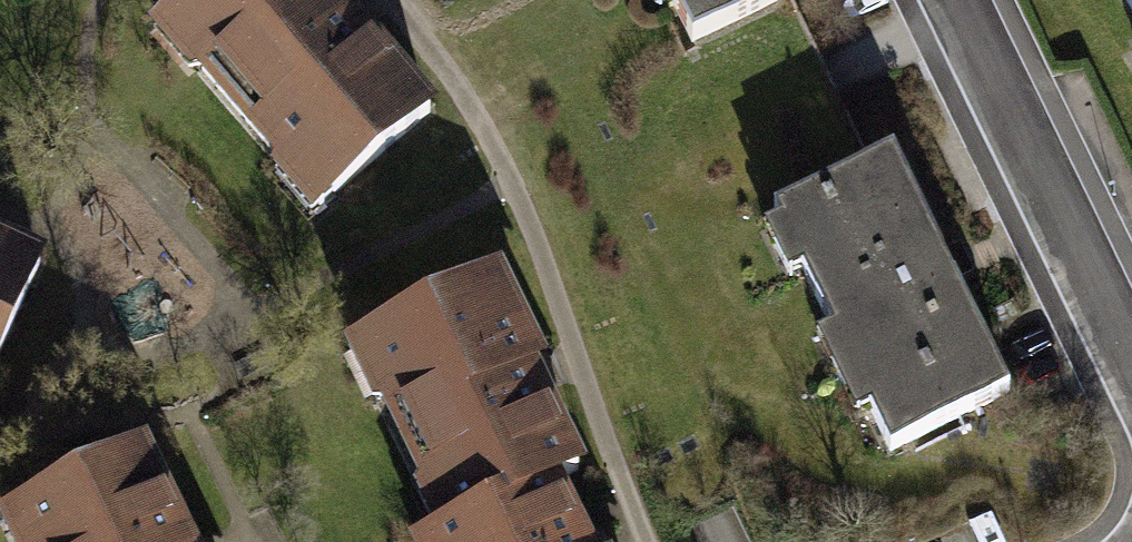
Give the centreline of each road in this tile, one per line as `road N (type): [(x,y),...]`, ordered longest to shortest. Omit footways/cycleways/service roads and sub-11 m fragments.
road 1 (residential): [(952,0),(1131,370)]

